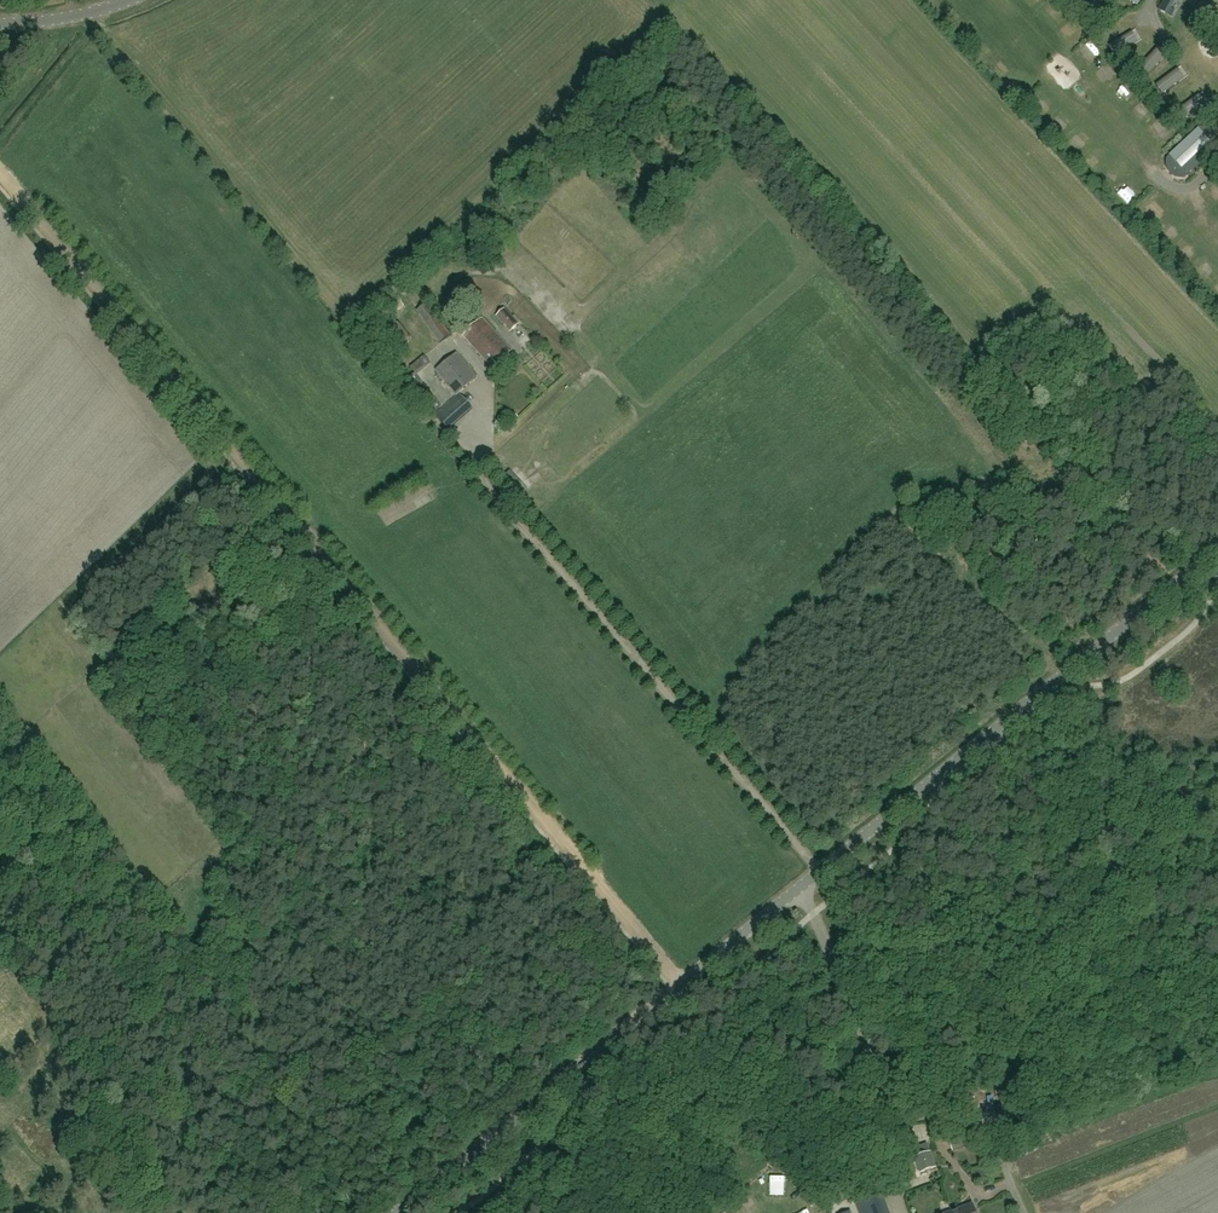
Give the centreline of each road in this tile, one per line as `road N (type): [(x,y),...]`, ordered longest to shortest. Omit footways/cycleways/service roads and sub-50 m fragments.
road 1 (track): [(0,178),(677,988)]
road 2 (unclassified): [(800,890),(1217,550)]
road 3 (unclassified): [(400,1212),(800,890)]
road 4 (unclassified): [(800,890),(898,1122),(904,1212)]
road 5 (unclassified): [(0,21),(75,16),(129,0)]

